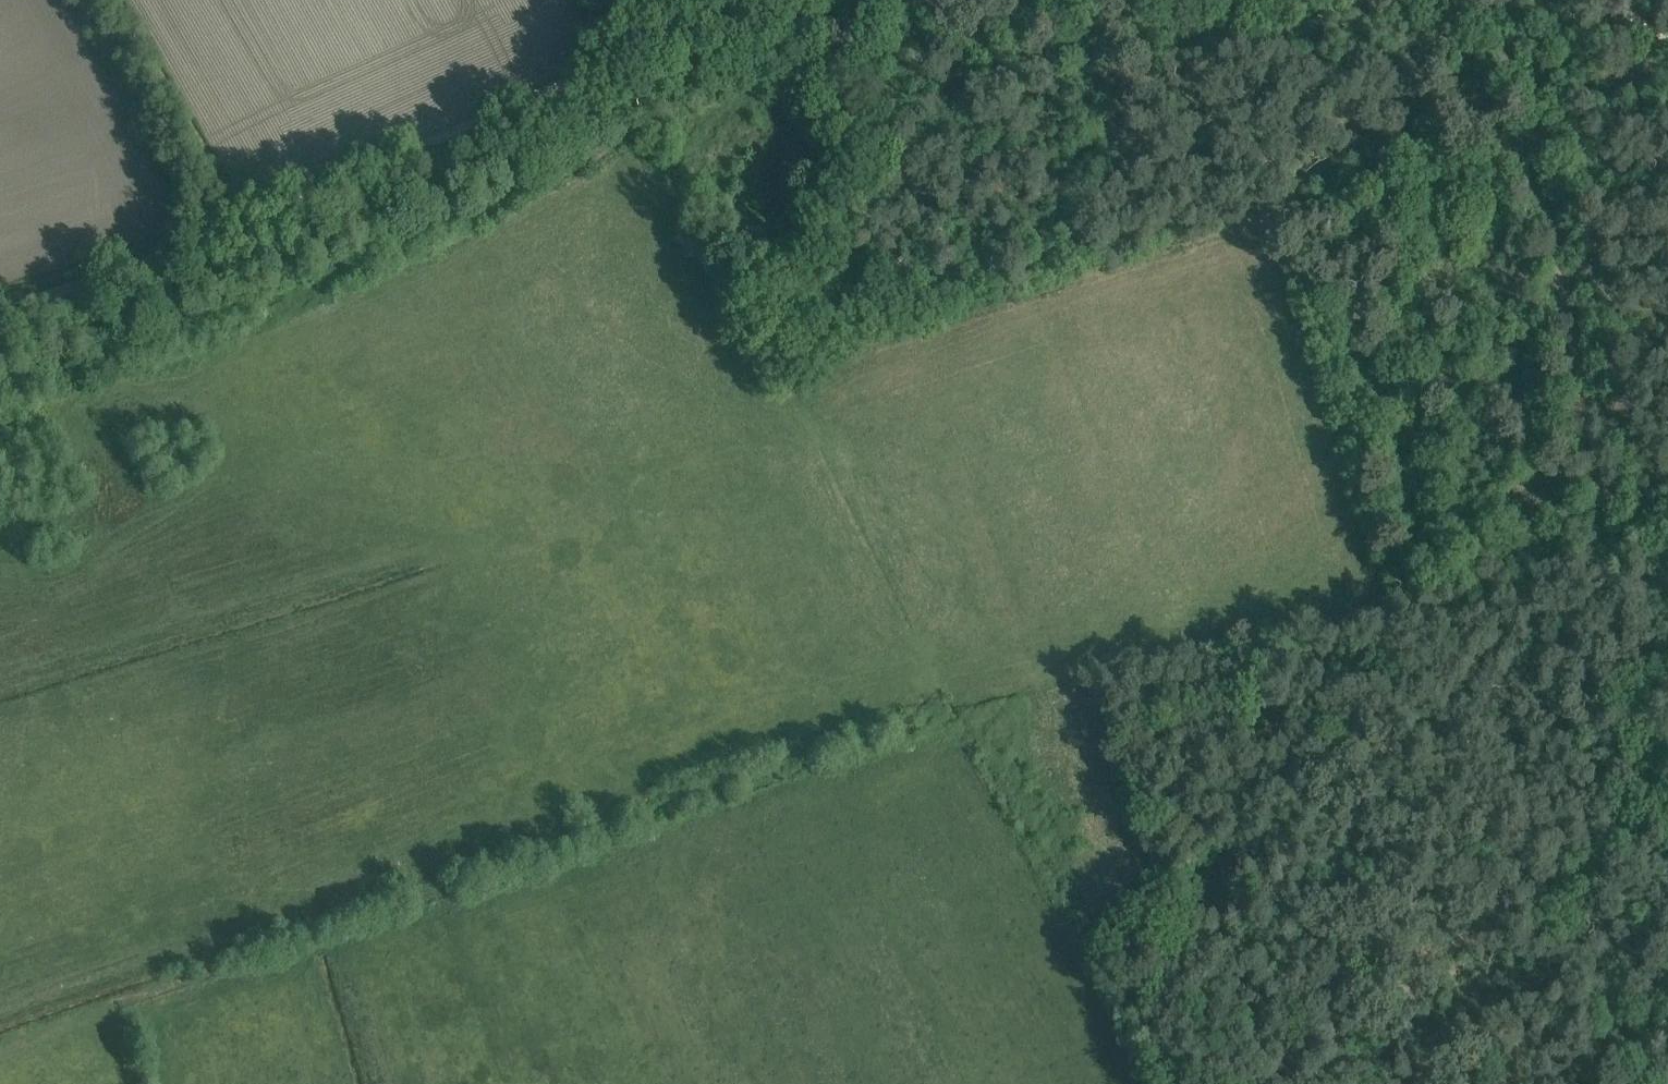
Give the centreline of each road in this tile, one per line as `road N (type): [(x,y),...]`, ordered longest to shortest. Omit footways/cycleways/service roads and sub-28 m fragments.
road 1 (track): [(1468,0),(1518,77),(1597,535)]
road 2 (track): [(1597,535),(1647,799),(1667,860)]

